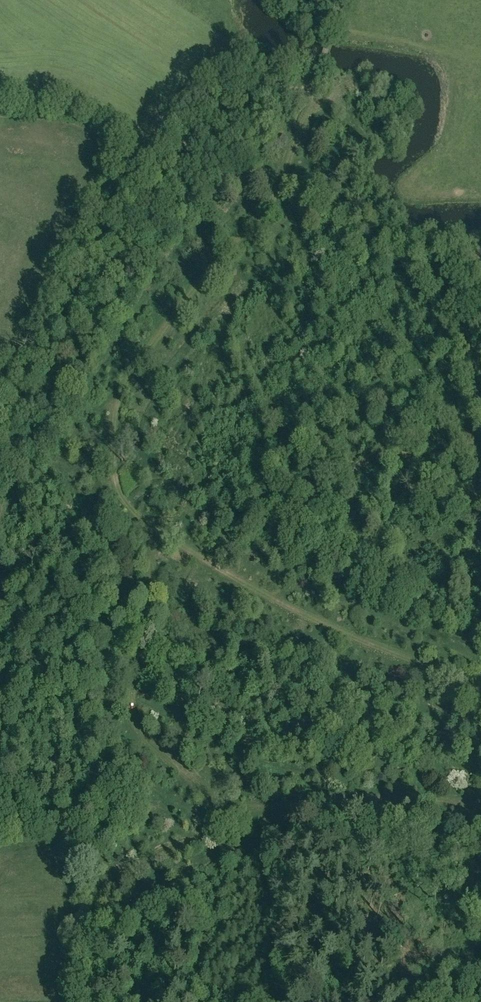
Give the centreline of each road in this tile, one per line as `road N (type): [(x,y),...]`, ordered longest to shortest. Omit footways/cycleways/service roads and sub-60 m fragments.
road 1 (track): [(480,690),(261,595),(151,529),(98,456),(112,444),(123,382),(236,240)]
road 2 (track): [(148,624),(133,686),(138,733),(231,813),(346,800),(480,804)]
road 3 (track): [(236,240),(280,191),(318,100),(365,140),(347,171),(345,228),(330,237)]
road 4 (track): [(348,201),(368,233),(371,259),(383,267),(421,262),(480,294)]
road 5 (track): [(213,56),(260,82),(306,86),(317,79),(331,37)]
road 6 (track): [(236,240),(236,256),(270,265),(290,212),(311,205)]

